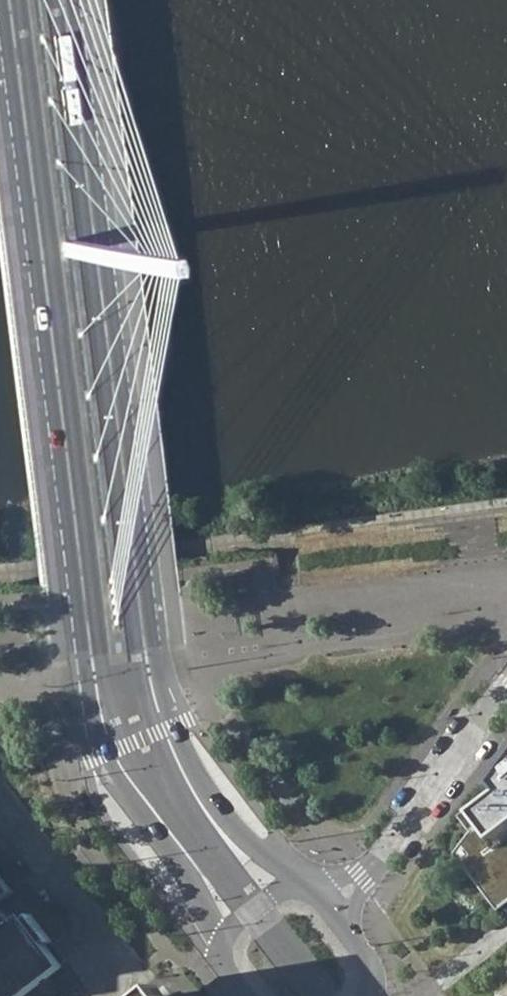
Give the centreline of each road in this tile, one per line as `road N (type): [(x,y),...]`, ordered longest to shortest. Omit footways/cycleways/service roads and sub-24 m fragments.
road 1 (tertiary): [(0,34),(97,737),(223,941)]
road 2 (tertiary): [(300,887),(214,799),(163,680),(72,0)]
road 3 (residential): [(506,681),(366,876),(329,906)]
road 4 (residential): [(130,979),(0,808)]

